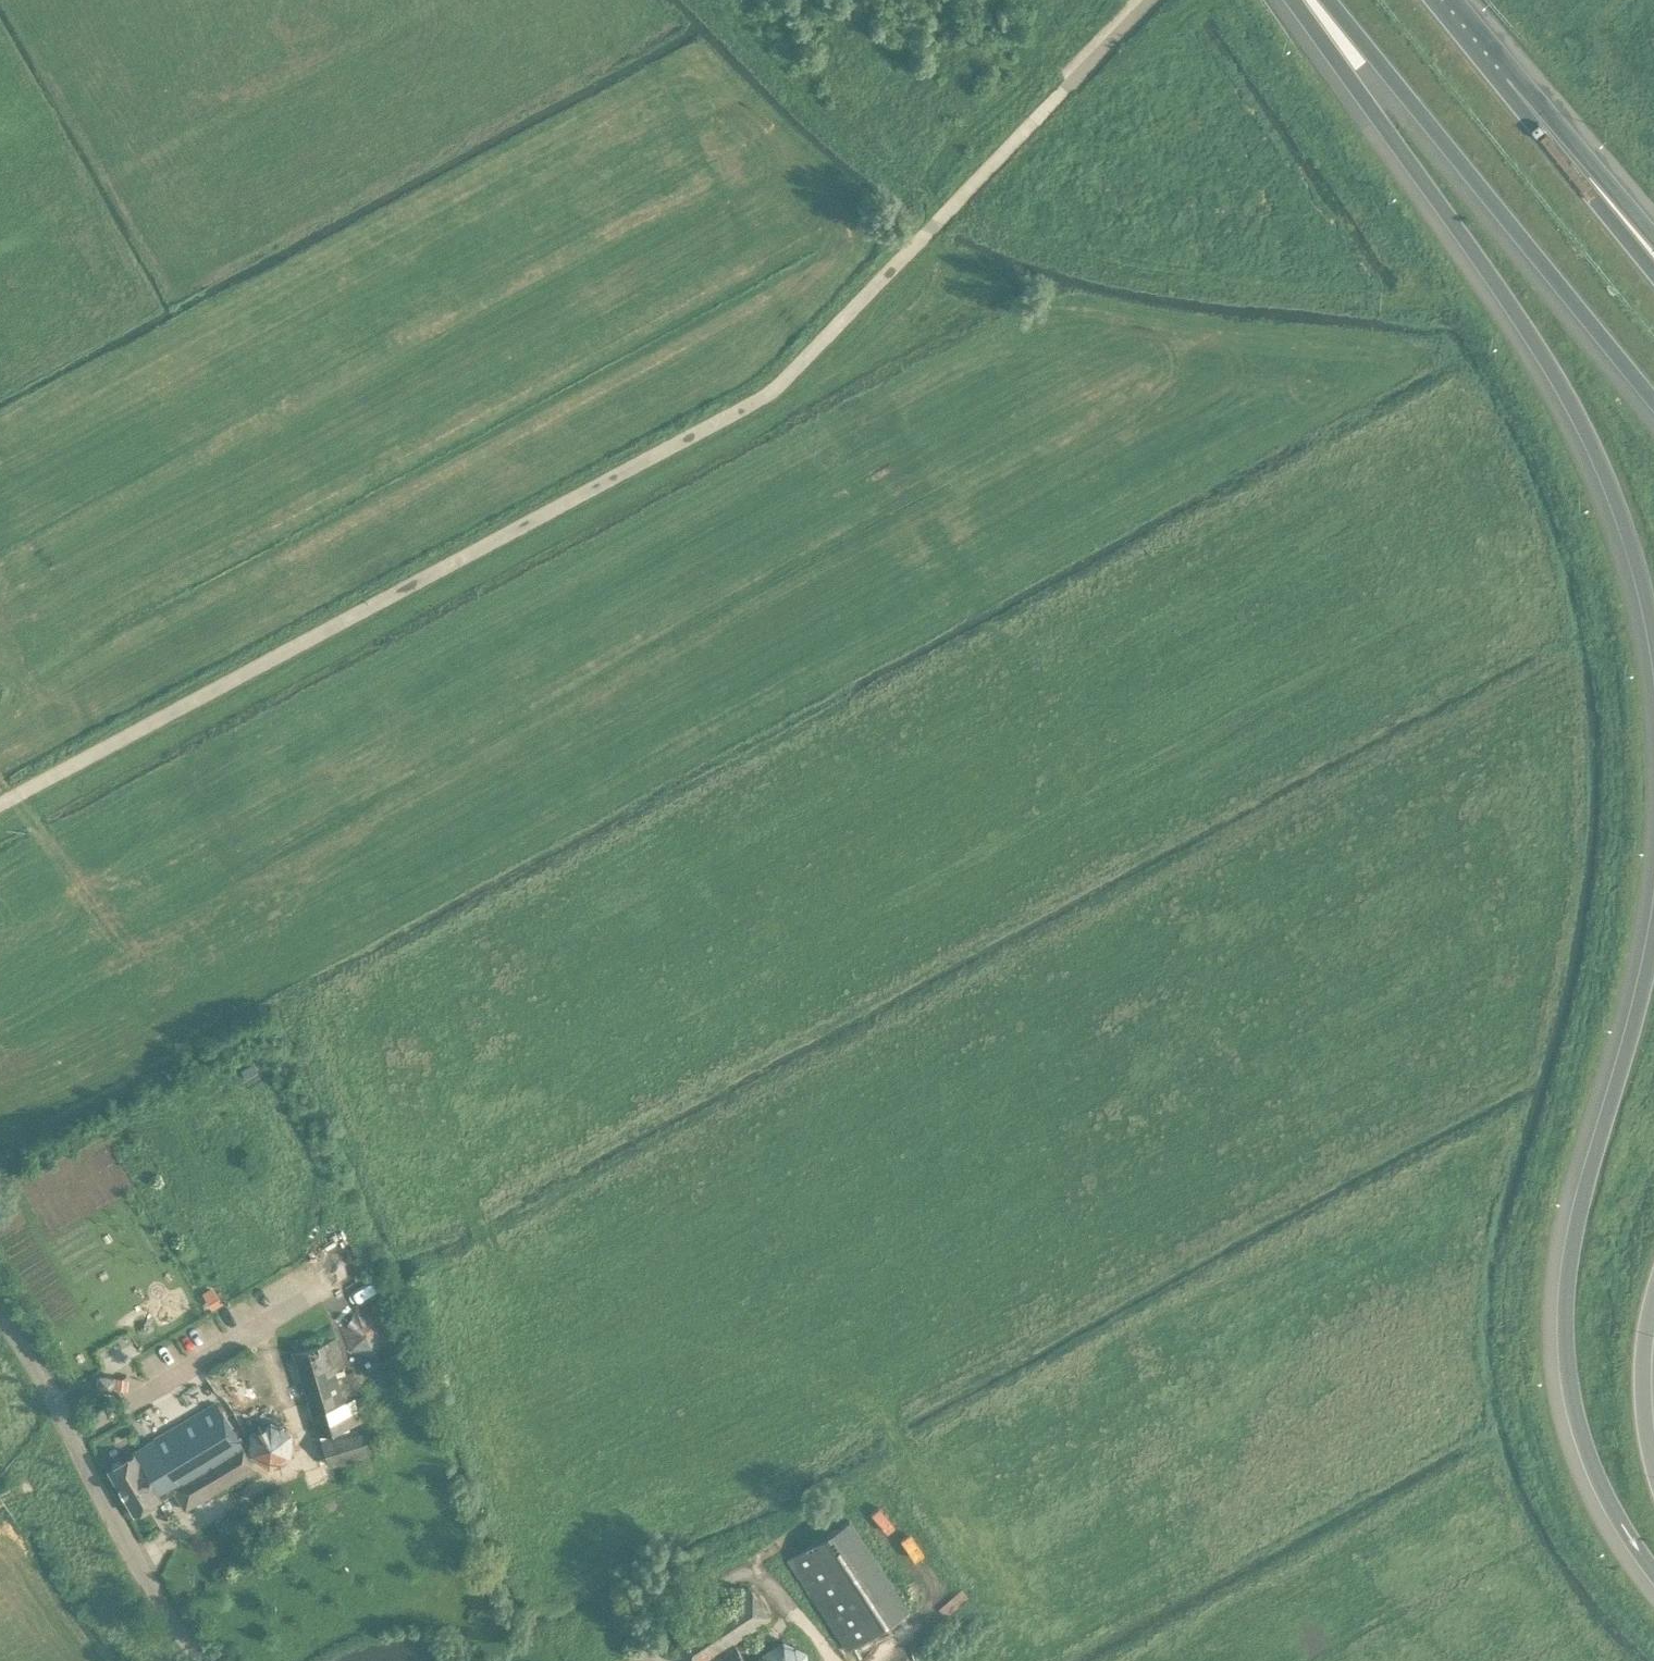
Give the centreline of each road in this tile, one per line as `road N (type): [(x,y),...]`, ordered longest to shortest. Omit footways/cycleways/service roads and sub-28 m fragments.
road 1 (trunk): [(1295,0),(1560,384),(1623,520),(1653,634)]
road 2 (trunk): [(1653,946),(1582,1208),(1567,1324),(1580,1433),(1610,1505),(1653,1572)]
road 3 (trunk): [(1325,0),(1653,401)]
road 4 (unclassified): [(203,1660),(159,1599),(0,1317)]
road 5 (trunk): [(1653,272),(1503,86)]
road 6 (trunk): [(1653,237),(1503,86)]
road 7 (trunk): [(1653,1468),(1642,1388),(1653,1295)]

